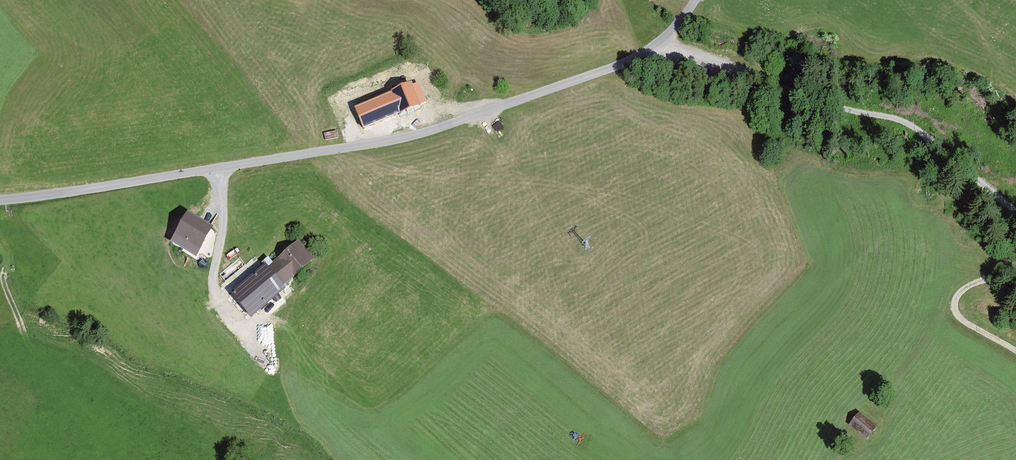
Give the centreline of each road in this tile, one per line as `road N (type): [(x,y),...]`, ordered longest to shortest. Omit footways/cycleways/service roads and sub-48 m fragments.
road 1 (unclassified): [(695,0),(644,54),(422,134),(0,199)]
road 2 (track): [(661,41),(770,82),(915,123),(1015,210)]
road 3 (track): [(0,241),(5,283),(28,342),(172,459)]
road 4 (track): [(1015,279),(968,285),(956,306),(966,322),(1015,351)]

